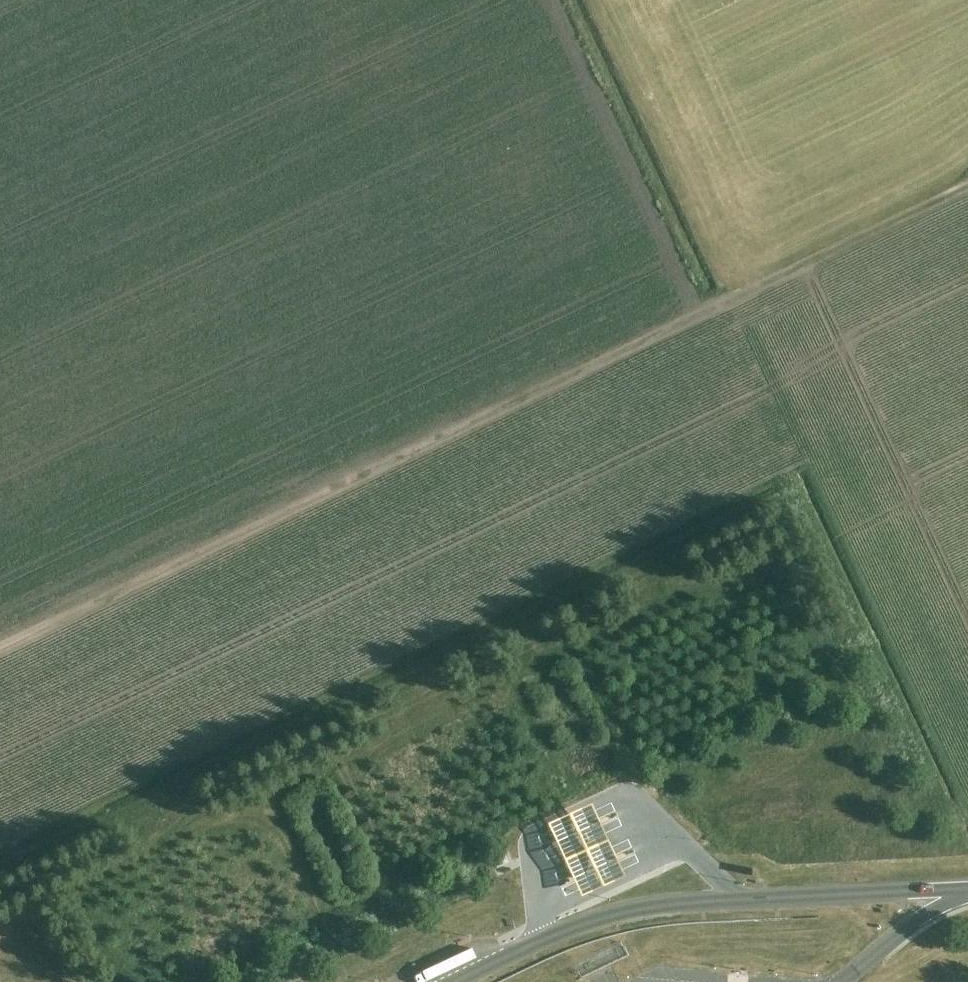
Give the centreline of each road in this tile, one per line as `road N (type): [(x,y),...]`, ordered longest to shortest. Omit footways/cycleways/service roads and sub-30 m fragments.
road 1 (track): [(967,194),(0,657)]

